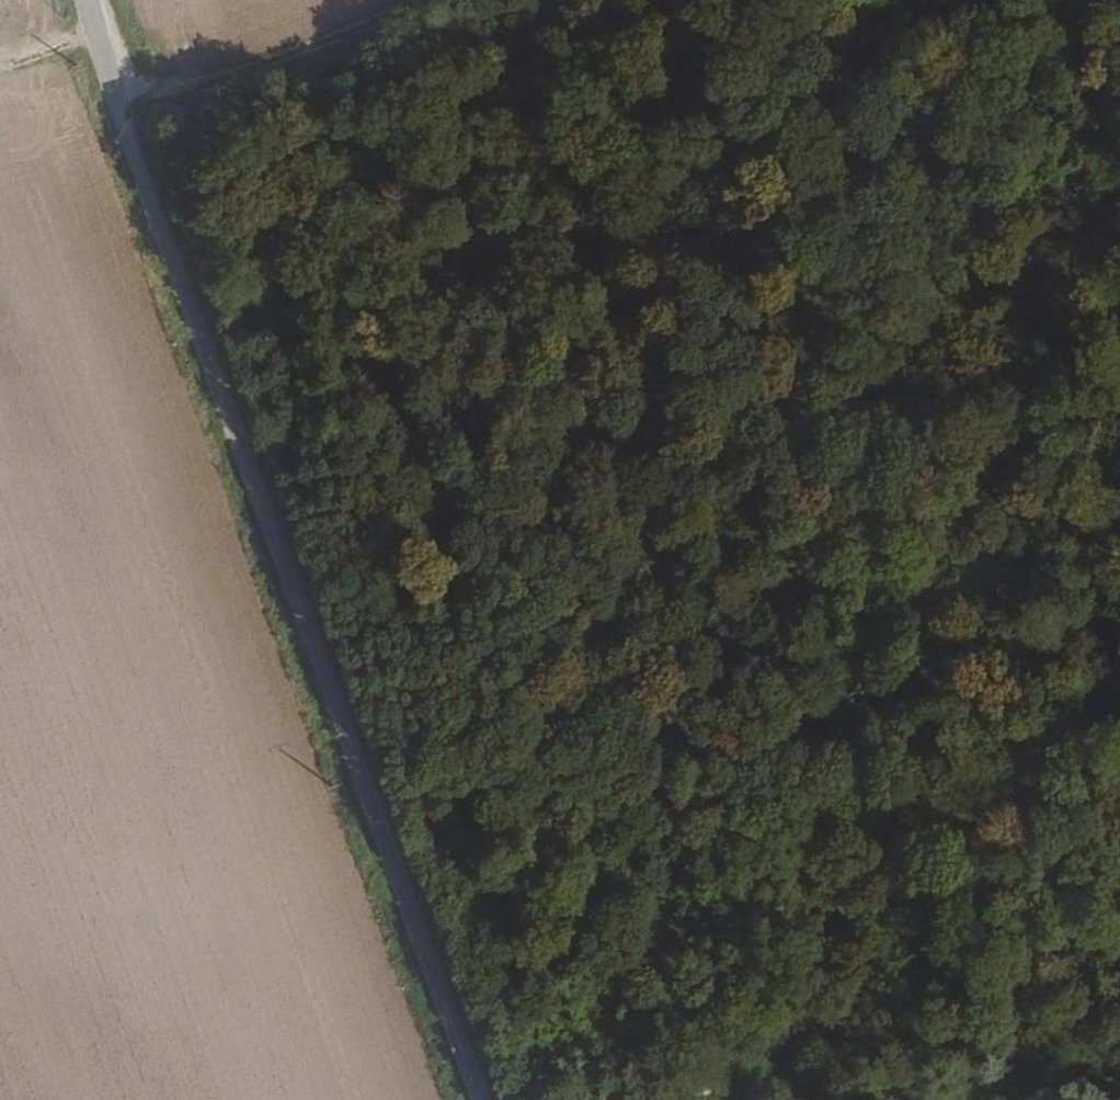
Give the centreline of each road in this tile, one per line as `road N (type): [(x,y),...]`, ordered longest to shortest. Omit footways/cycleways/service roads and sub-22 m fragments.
road 1 (unclassified): [(86,0),(492,1099)]
road 2 (track): [(469,0),(130,128)]

